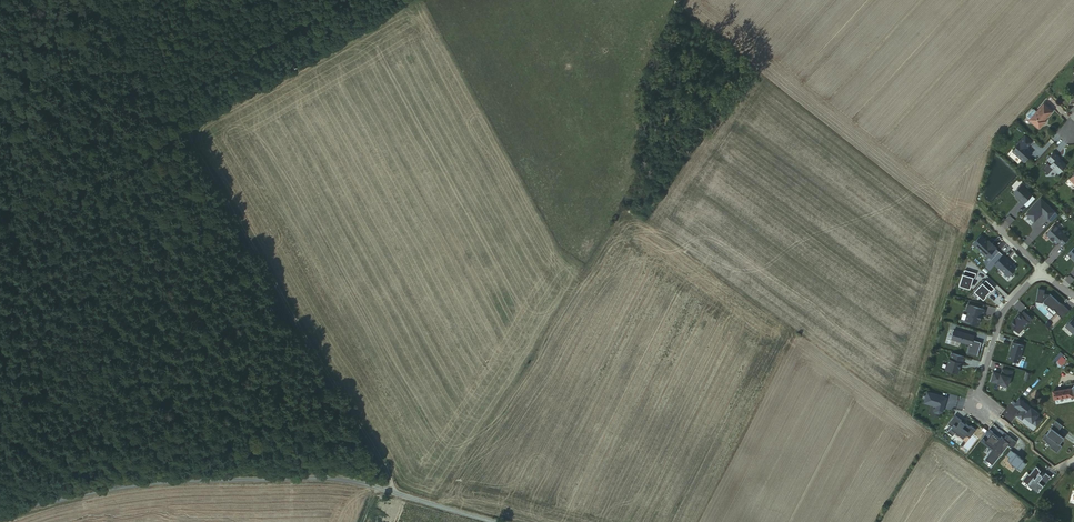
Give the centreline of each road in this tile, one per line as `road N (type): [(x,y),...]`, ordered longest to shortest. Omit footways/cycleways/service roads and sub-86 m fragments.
road 1 (track): [(388,492),(388,468),(190,135),(415,0)]
road 2 (unclassified): [(0,515),(135,485),(321,479),(388,492)]
road 3 (residential): [(1042,274),(1003,312),(980,406)]

